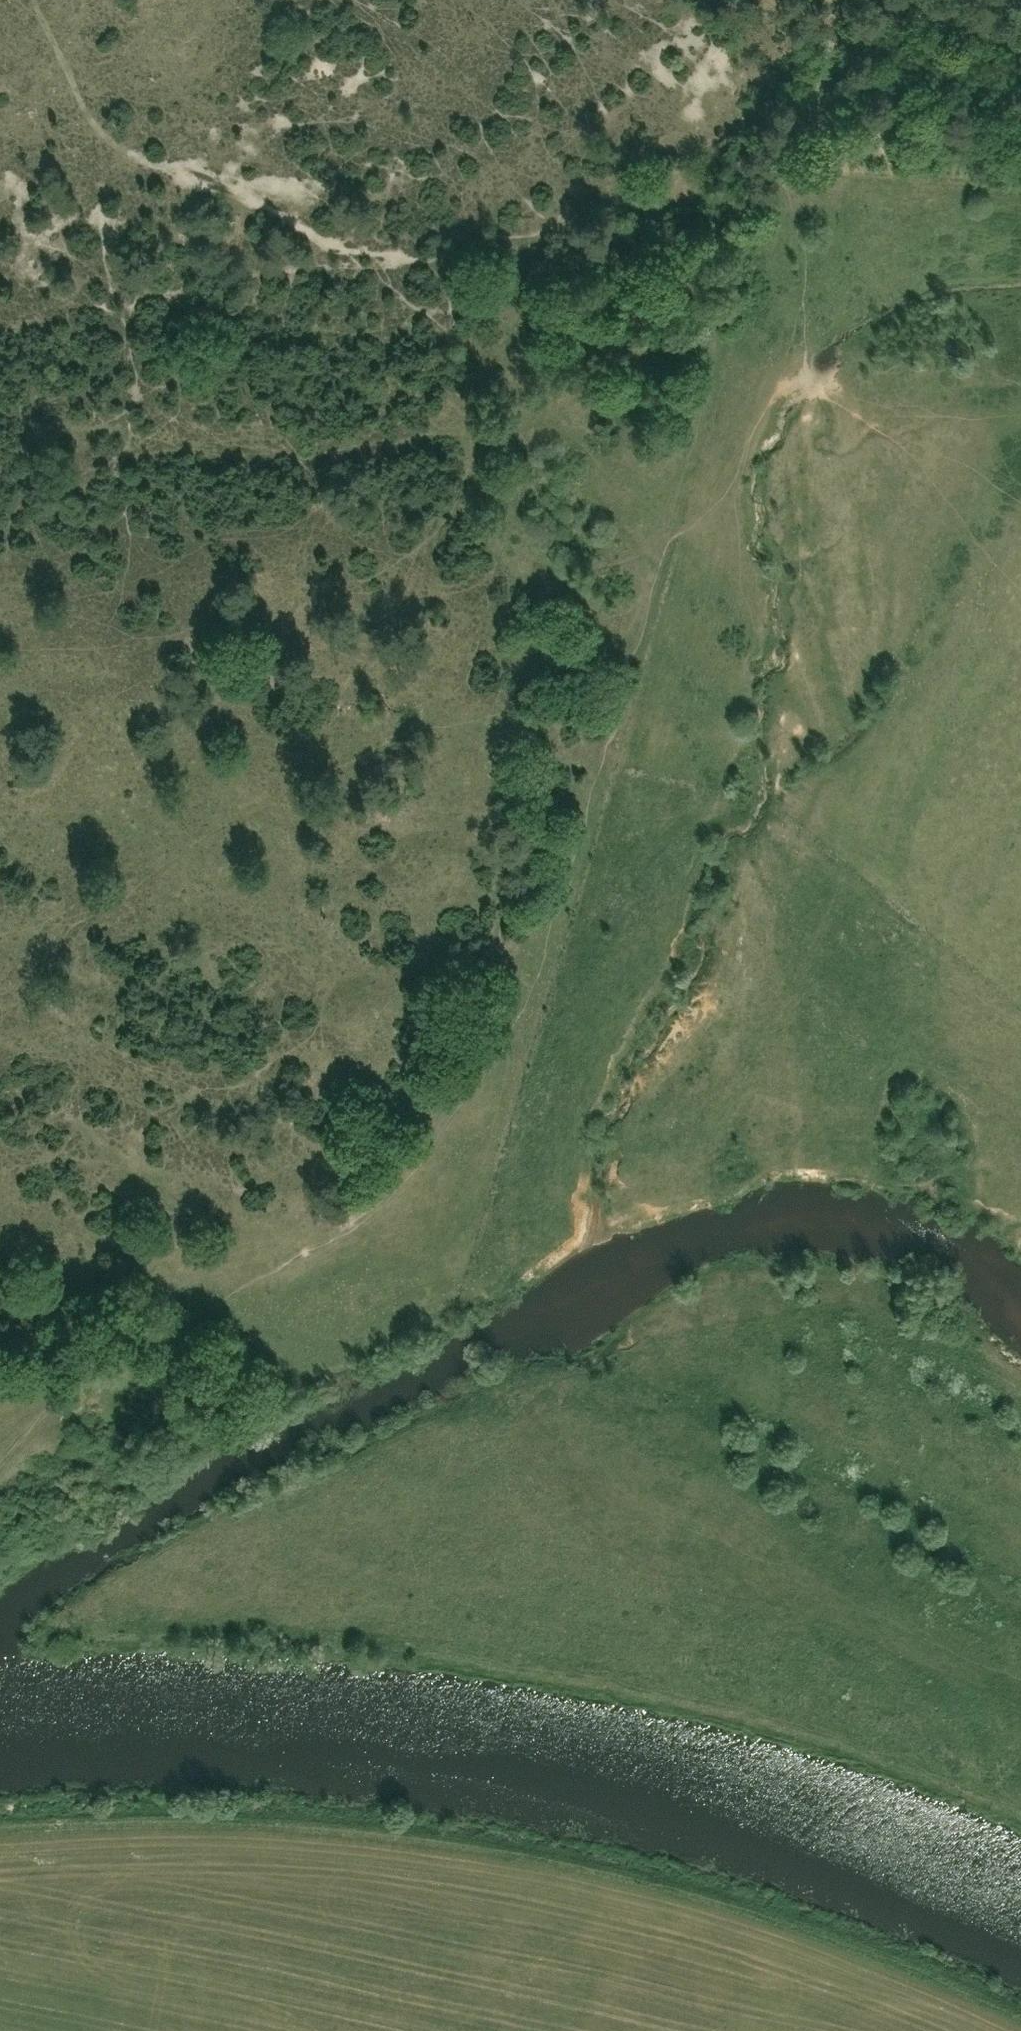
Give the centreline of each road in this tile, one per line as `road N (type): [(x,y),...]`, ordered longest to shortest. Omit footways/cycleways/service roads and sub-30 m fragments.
road 1 (track): [(843,0),(821,91),(828,147),(597,222),(318,250),(106,125),(74,0)]
road 2 (track): [(861,0),(1020,43)]

